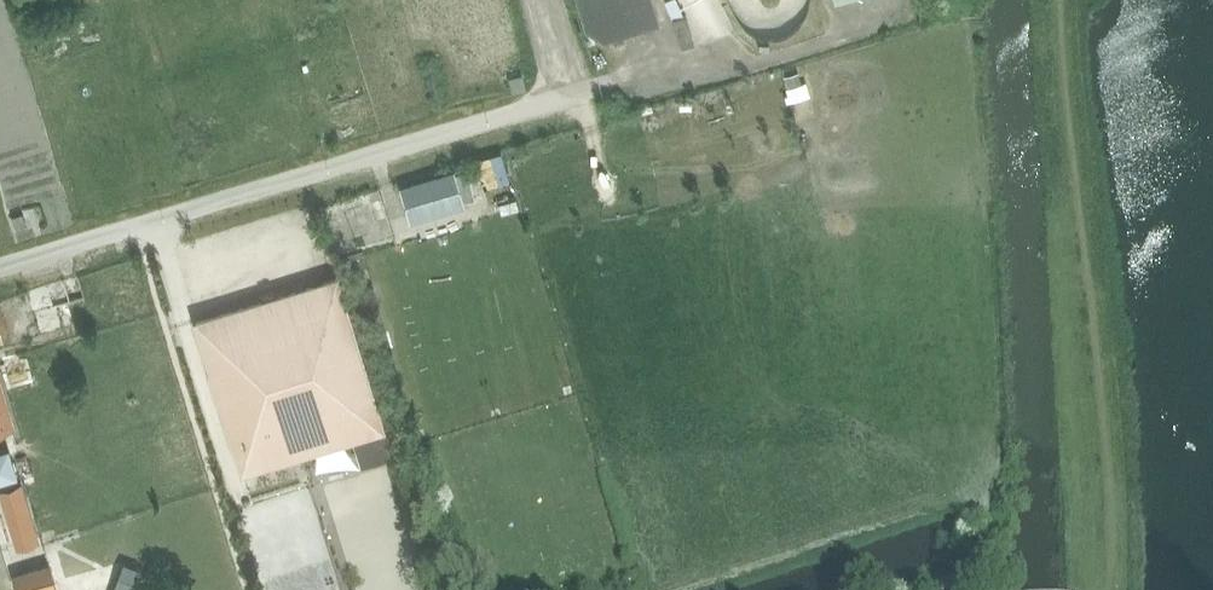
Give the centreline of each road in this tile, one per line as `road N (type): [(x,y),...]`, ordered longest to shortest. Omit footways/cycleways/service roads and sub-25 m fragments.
road 1 (unclassified): [(0,270),(613,83)]

